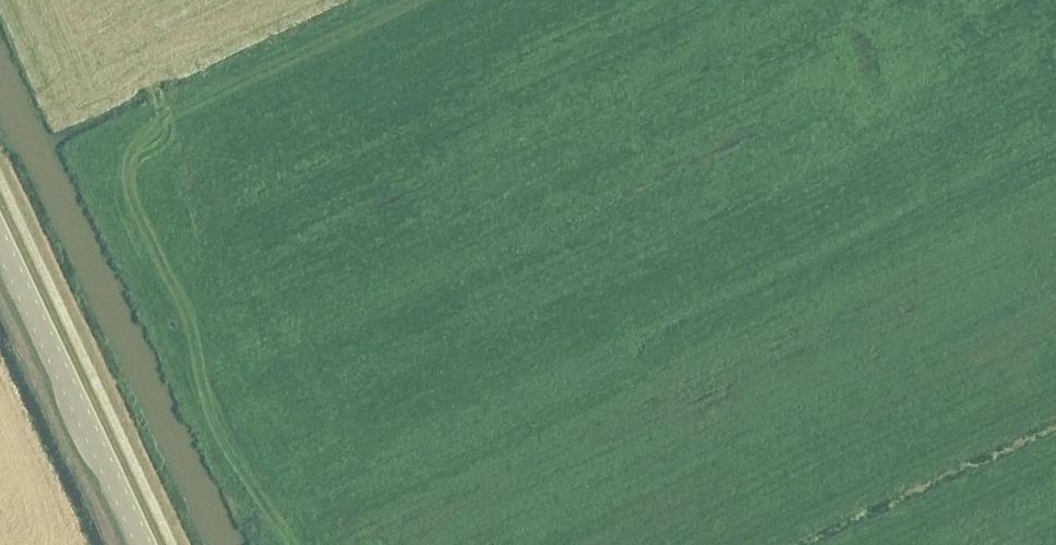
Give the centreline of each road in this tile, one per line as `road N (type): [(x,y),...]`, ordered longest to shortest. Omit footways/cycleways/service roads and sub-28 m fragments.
road 1 (tertiary): [(140,544),(0,247)]

